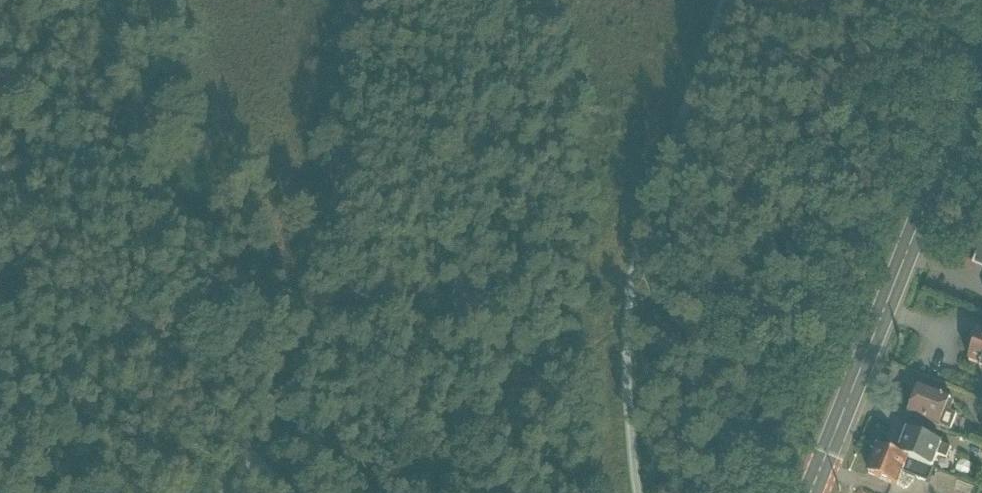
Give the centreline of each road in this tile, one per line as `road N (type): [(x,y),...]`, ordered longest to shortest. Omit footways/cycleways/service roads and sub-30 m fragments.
road 1 (secondary): [(809,492),(981,60)]

